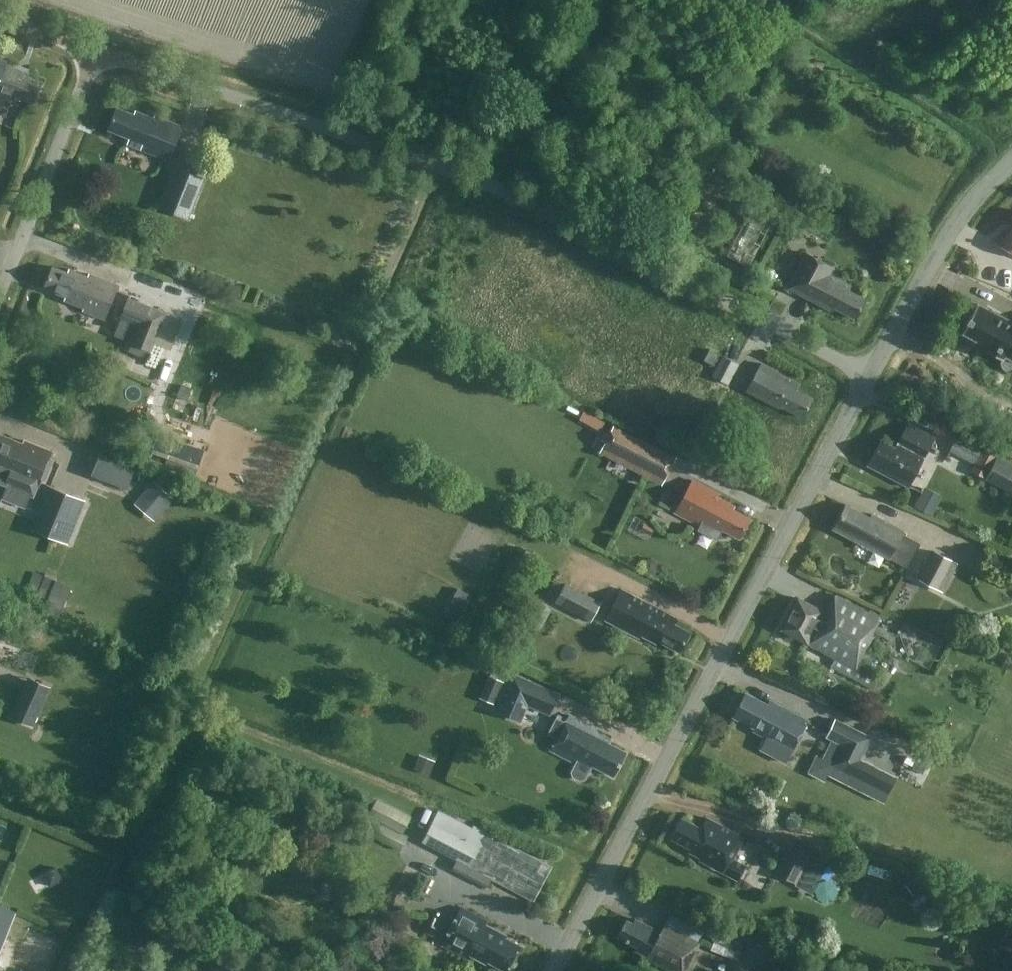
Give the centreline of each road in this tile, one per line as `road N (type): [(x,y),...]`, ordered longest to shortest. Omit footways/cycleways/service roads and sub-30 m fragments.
road 1 (residential): [(869,373),(567,217),(97,55)]
road 2 (unclassified): [(554,970),(869,373)]
road 3 (unclassified): [(869,373),(970,198),(1011,159)]
road 4 (residential): [(0,288),(97,55)]

